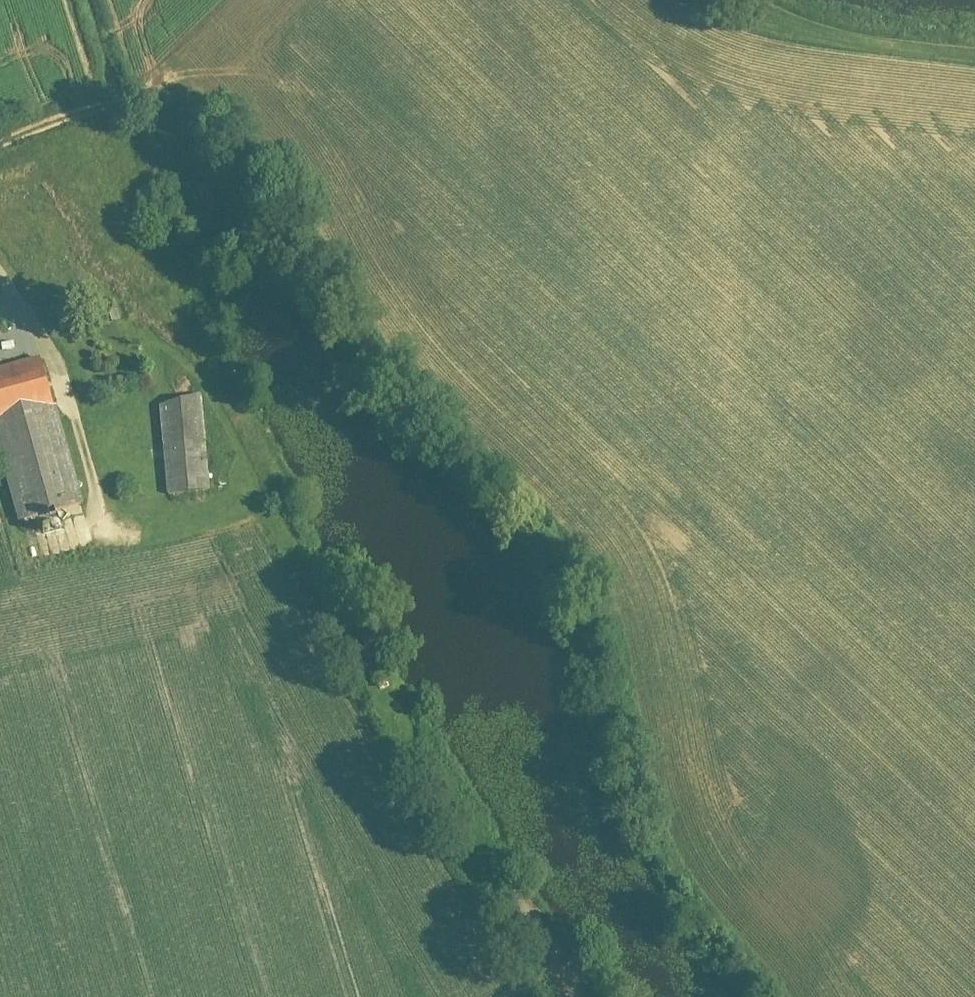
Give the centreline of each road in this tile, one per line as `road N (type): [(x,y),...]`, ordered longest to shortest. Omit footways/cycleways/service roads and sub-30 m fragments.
road 1 (track): [(566,996),(521,911),(313,595),(274,521),(143,544),(108,540),(58,364),(0,278)]
road 2 (track): [(601,484),(454,343),(365,200),(268,85),(173,89),(0,144)]

